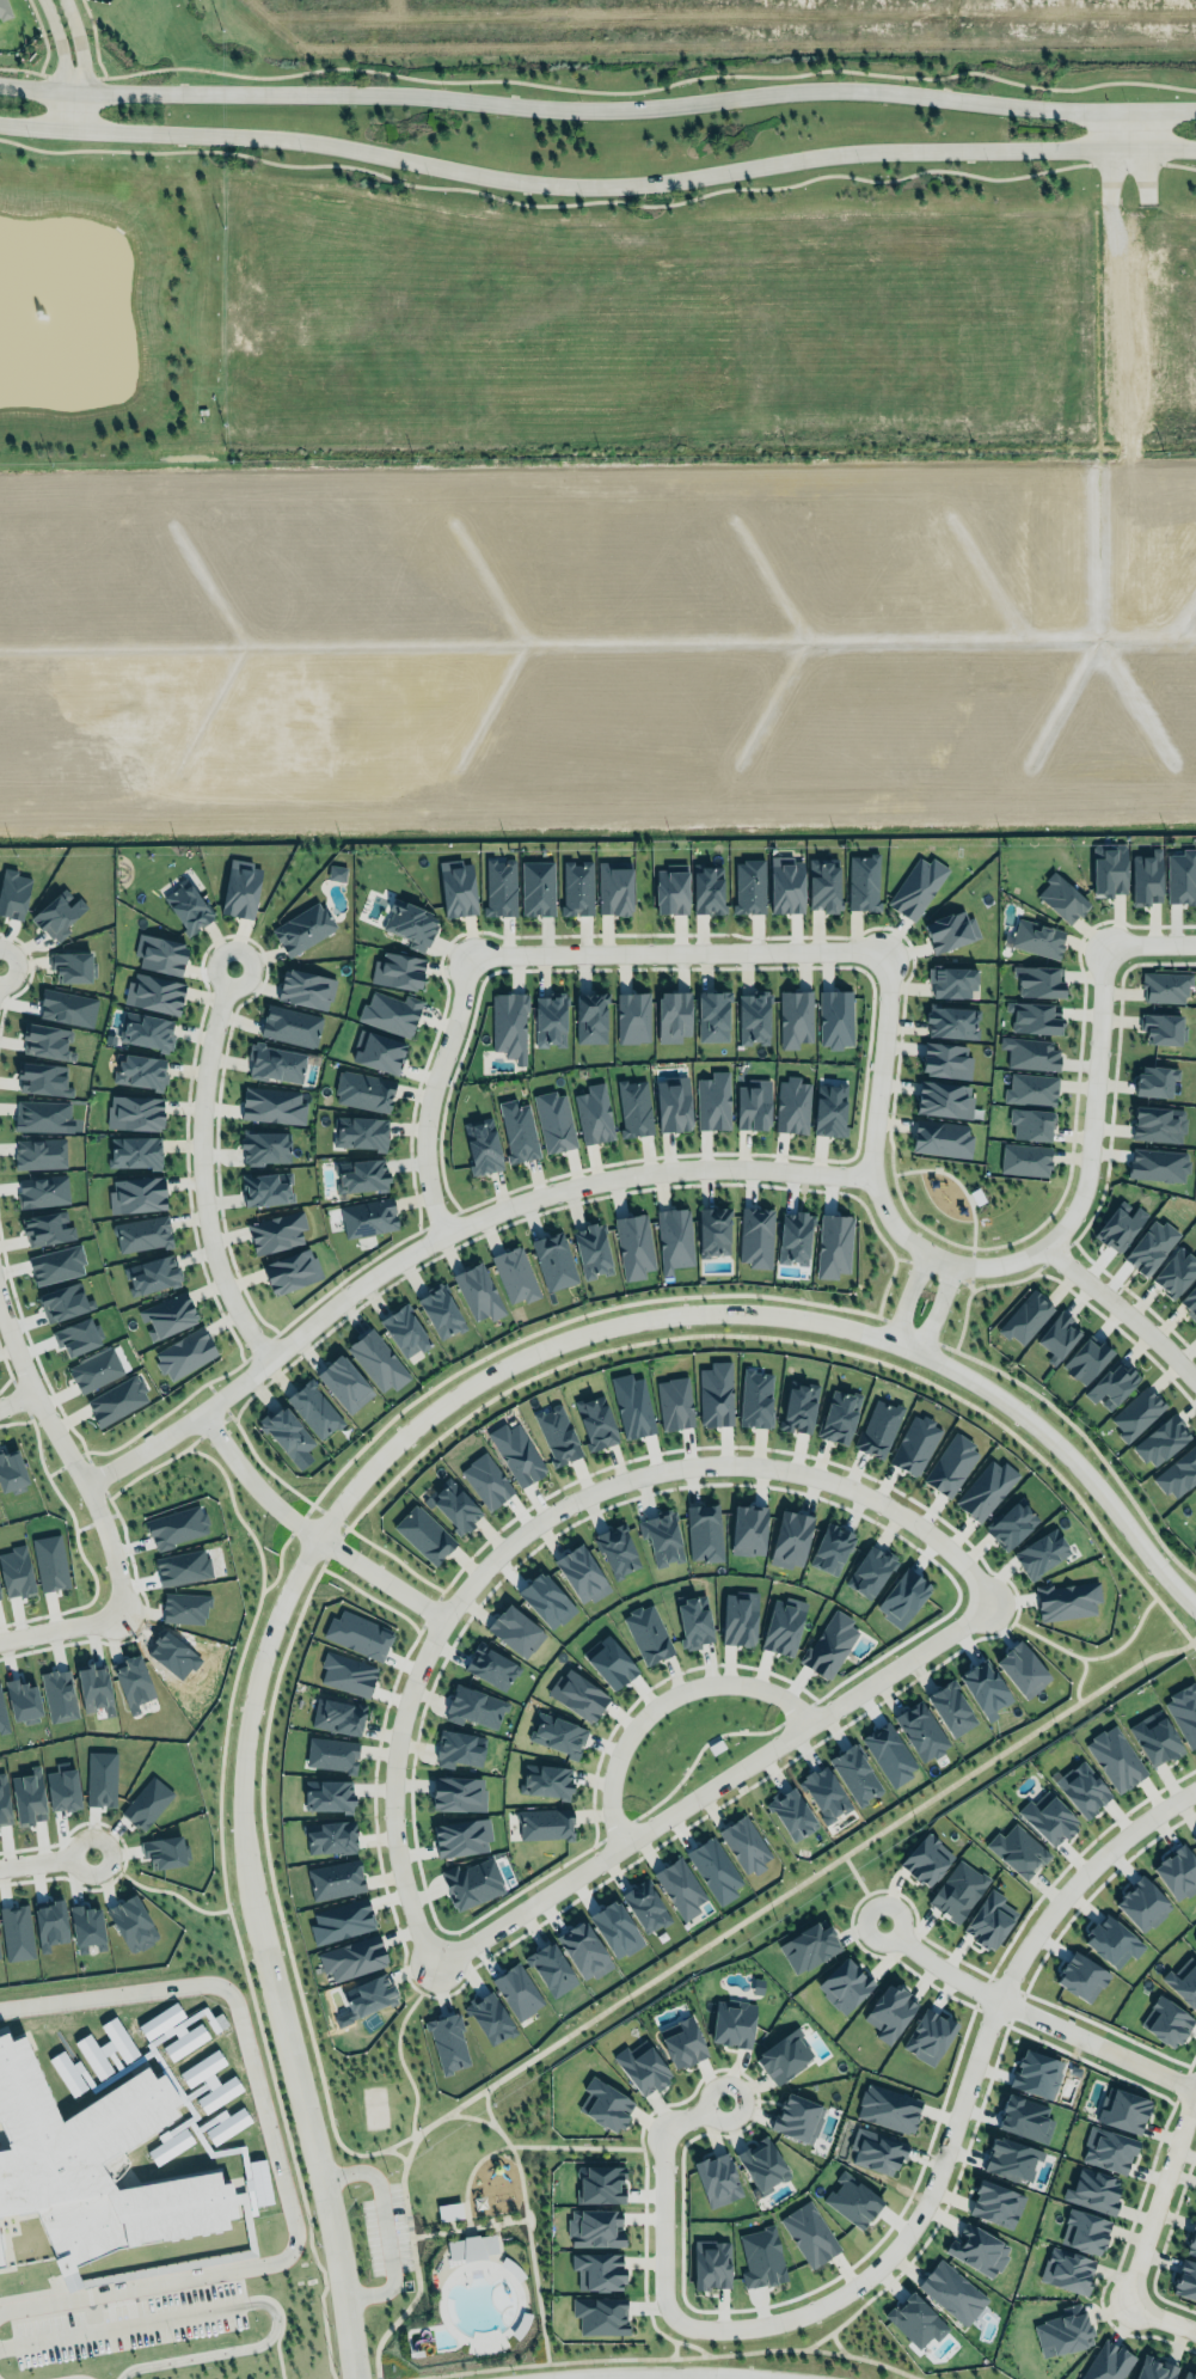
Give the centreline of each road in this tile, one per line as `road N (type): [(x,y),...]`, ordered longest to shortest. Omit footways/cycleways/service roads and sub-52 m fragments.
road 1 (tertiary): [(1195,1608),(1051,1439),(970,1380),(858,1332),(763,1313),(668,1313),(574,1331),(485,1369),(406,1423),(339,1492),(288,1572),(253,1662),(238,1756),(240,1853),(330,2216),(354,2378)]
road 2 (secondary): [(0,123),(282,136),(578,183),(632,183),(860,148),(1195,147)]
road 3 (secondary): [(1195,107),(1024,106),(866,86),(547,108),(344,90),(61,91),(0,84)]
road 4 (residential): [(423,1968),(380,1812),(382,1749),(405,1674),(444,1598),(515,1524),(612,1476),(666,1462),(762,1462),(838,1484),(913,1525),(982,1600)]
road 5 (residential): [(871,1173),(666,1170),(565,1187),(478,1218),(374,1274),(234,1388),(86,1487)]
road 6 (residential): [(669,2322),(766,2322),(828,2297),(873,2263),(921,2193),(989,1998),(1024,1933),(1114,1839),(1195,1784)]
road 7 (residential): [(888,950),(871,1173),(896,1230),(925,1252),(979,1266),(1045,1244),(1082,1190),(1102,943)]
road 8 (residential): [(423,1968),(982,1600)]
road 9 (residential): [(467,955),(888,950)]
road 10 (residential): [(269,1359),(234,1308),(203,1201),(206,1062),(232,967)]
road 11 (residential): [(1195,2090),(989,1998),(873,1924)]
road 12 (residential): [(0,1326),(23,1389),(86,1487),(121,1620)]
road 13 (residential): [(618,1837),(605,1772),(621,1732),(646,1704),(674,1687),(724,1682),(769,1692),(803,1721)]
road 14 (residential): [(201,1412),(283,1513),(444,1598)]
road 15 (residential): [(444,1233),(427,1185),(423,1144),(467,955)]
road 16 (residential): [(669,2322),(654,2301),(651,2147),(656,2127),(713,2100)]
road 17 (residential): [(1195,2087),(1124,2305)]
road 18 (residential): [(1195,1381),(1045,1244)]
road 19 (residential): [(1103,110),(1108,202),(1147,201)]
road 20 (residential): [(49,0),(61,54),(59,127)]
road 21 (residential): [(80,128),(75,0)]
road 22 (residential): [(121,1620),(0,1643)]

